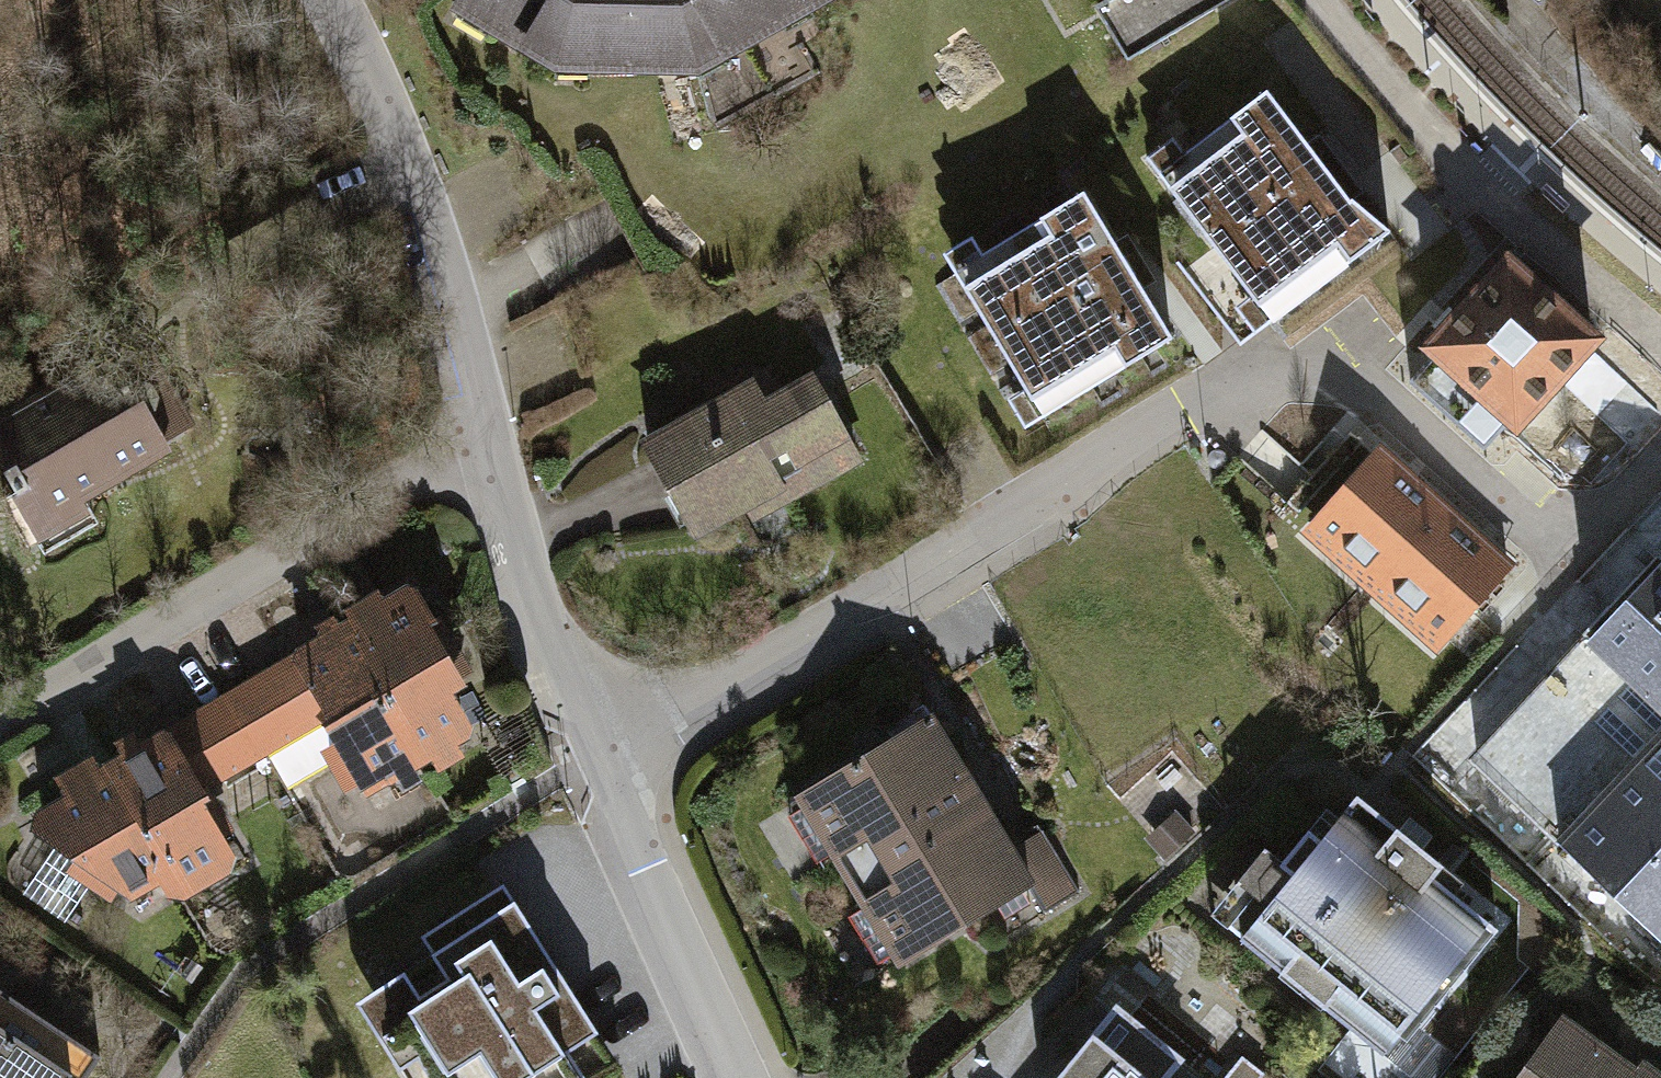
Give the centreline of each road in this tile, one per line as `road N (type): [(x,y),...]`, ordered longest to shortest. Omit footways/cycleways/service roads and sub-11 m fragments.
road 1 (residential): [(587,755),(923,568),(1253,363),(1413,241)]
road 2 (residential): [(490,451),(397,487),(0,724)]
road 3 (residential): [(490,451),(414,189),(330,0)]
road 4 (residential): [(732,1077),(587,755)]
road 5 (residential): [(587,755),(536,637),(490,451)]

